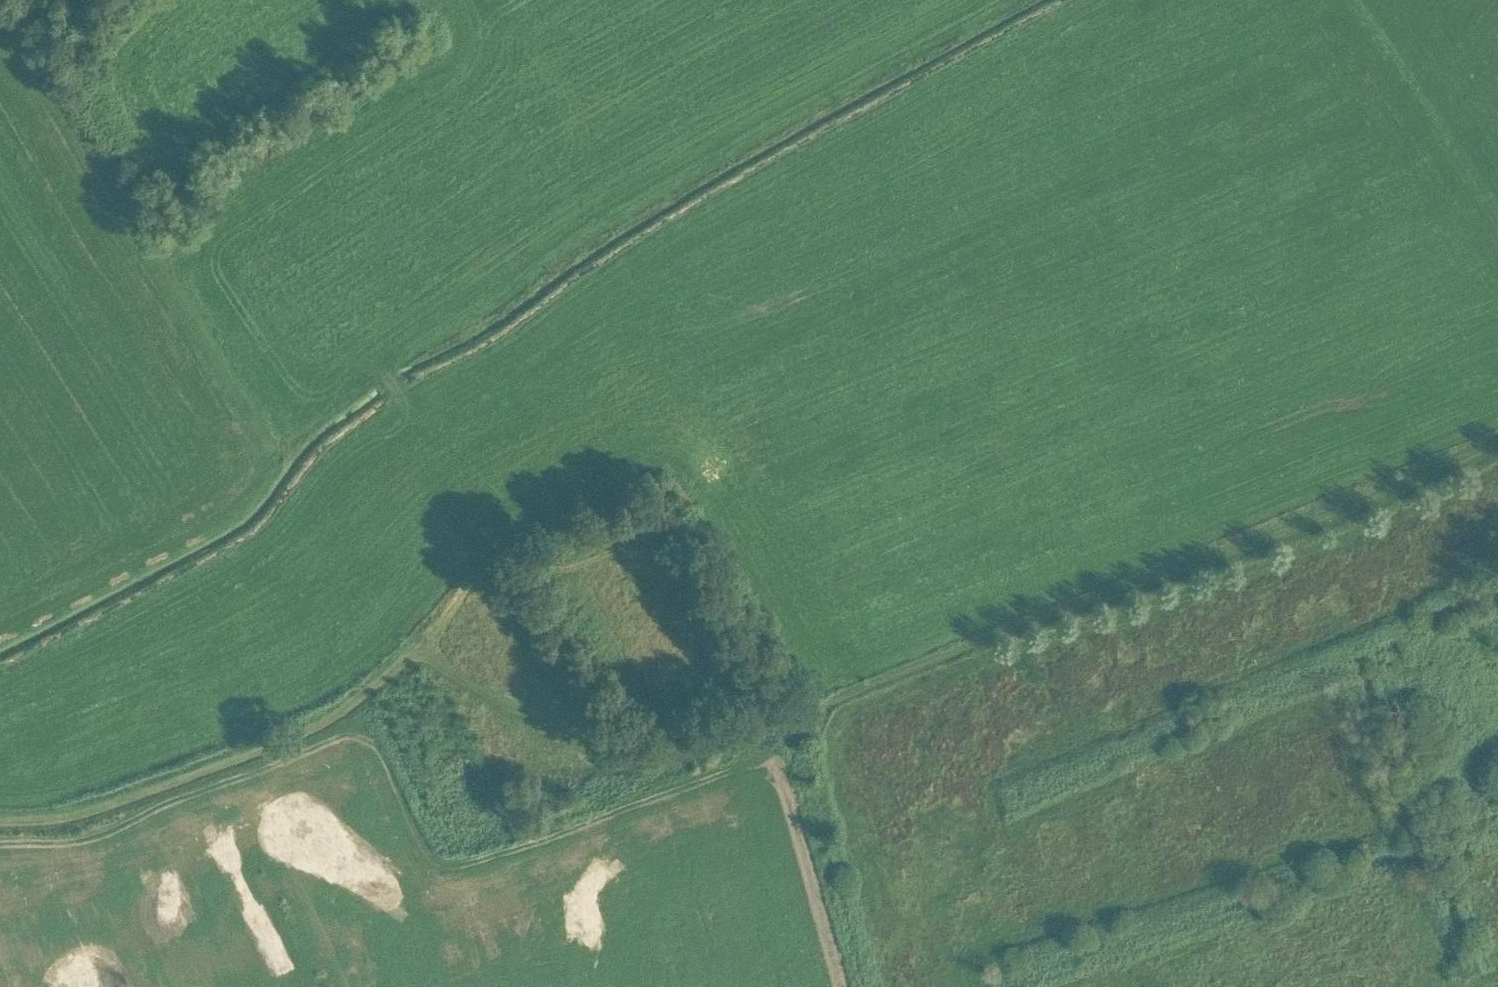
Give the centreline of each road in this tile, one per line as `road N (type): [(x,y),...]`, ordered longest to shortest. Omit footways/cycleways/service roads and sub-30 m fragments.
road 1 (track): [(0,831),(83,828),(260,758),(352,712),(407,666),(588,776),(820,705),(1497,432)]

